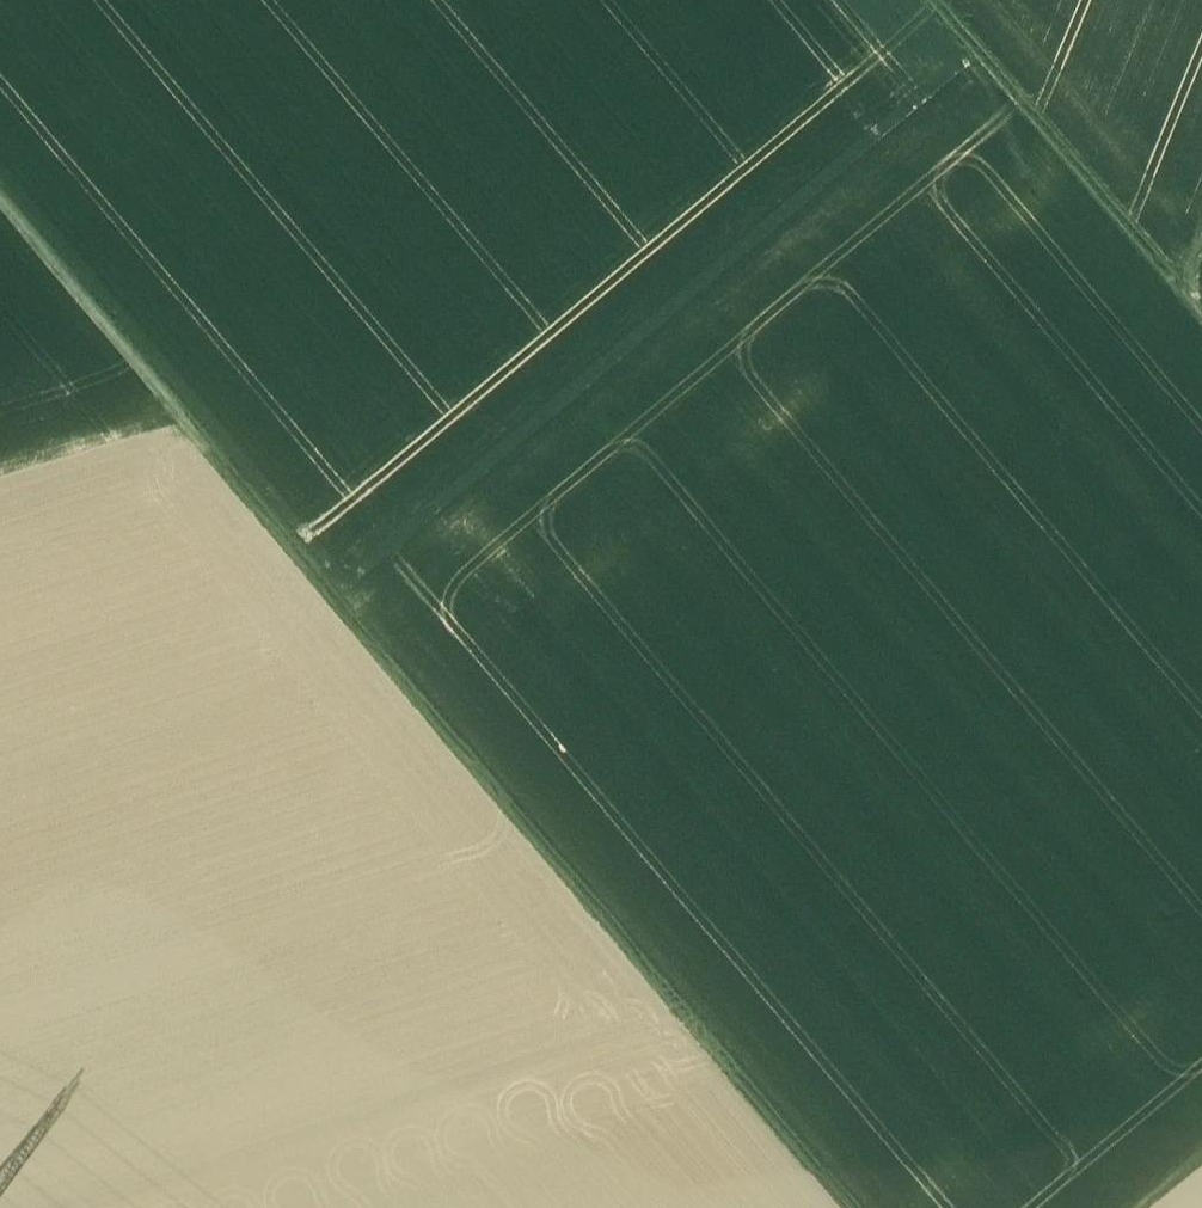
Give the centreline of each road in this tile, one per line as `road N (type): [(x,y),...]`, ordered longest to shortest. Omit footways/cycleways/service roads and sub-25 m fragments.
road 1 (track): [(854,1207),(0,193)]
road 2 (track): [(1201,321),(933,0)]

